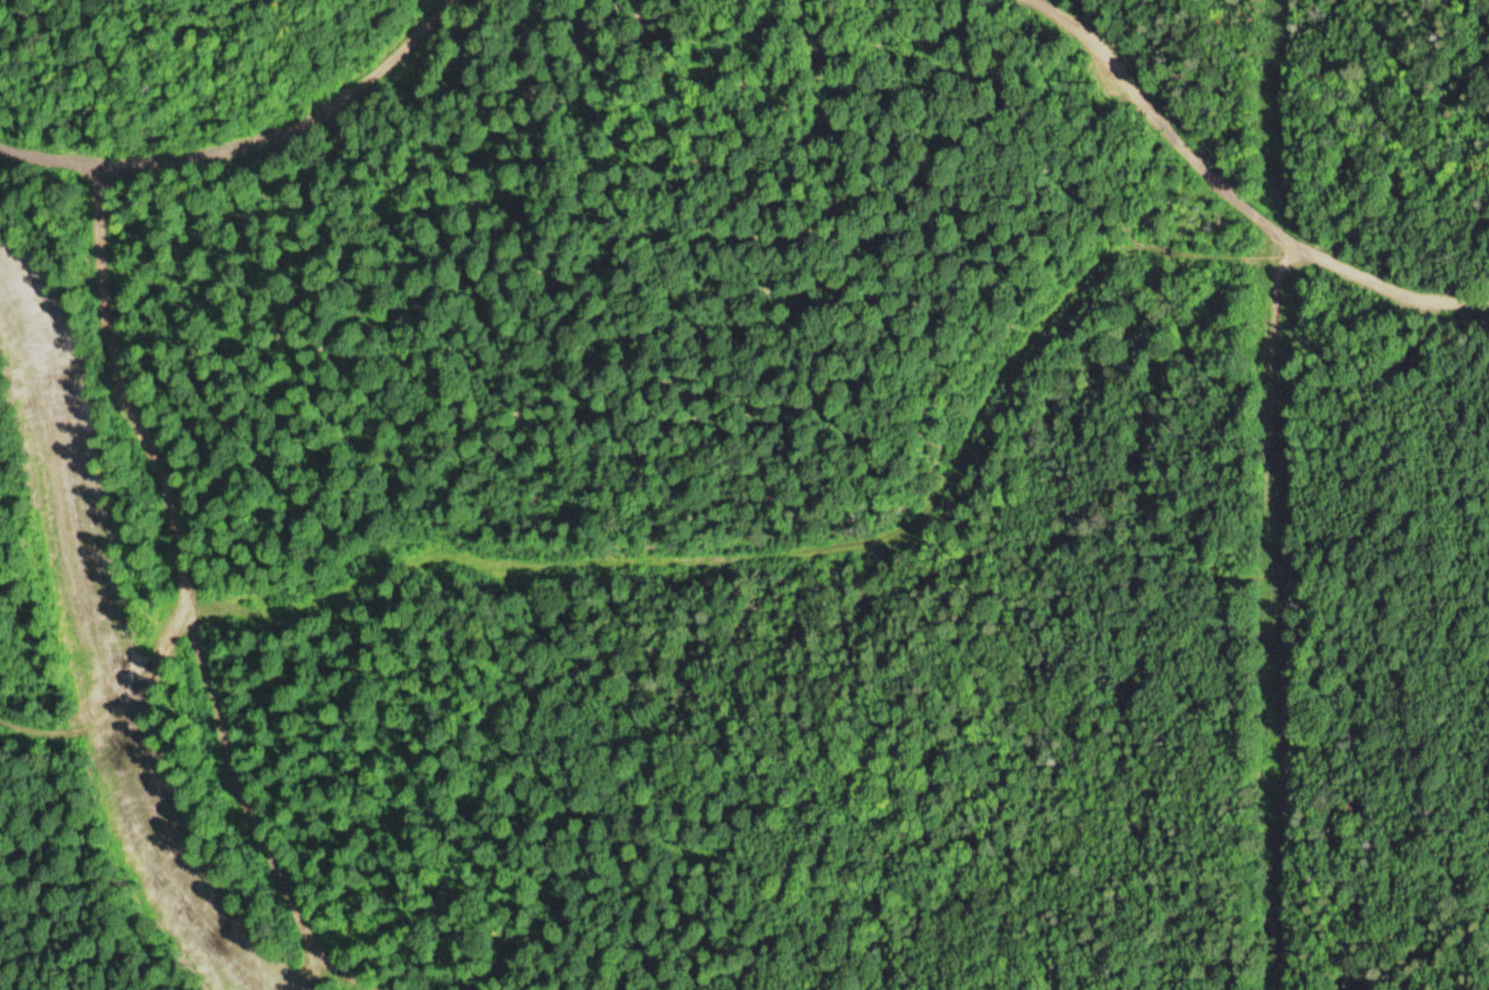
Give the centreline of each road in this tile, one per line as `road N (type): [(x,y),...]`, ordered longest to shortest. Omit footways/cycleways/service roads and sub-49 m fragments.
road 1 (track): [(1276,989),(1281,220)]
road 2 (track): [(1488,304),(1401,298),(1211,174),(999,0)]
road 3 (track): [(452,0),(374,107),(345,130),(271,151),(86,152),(0,130)]

